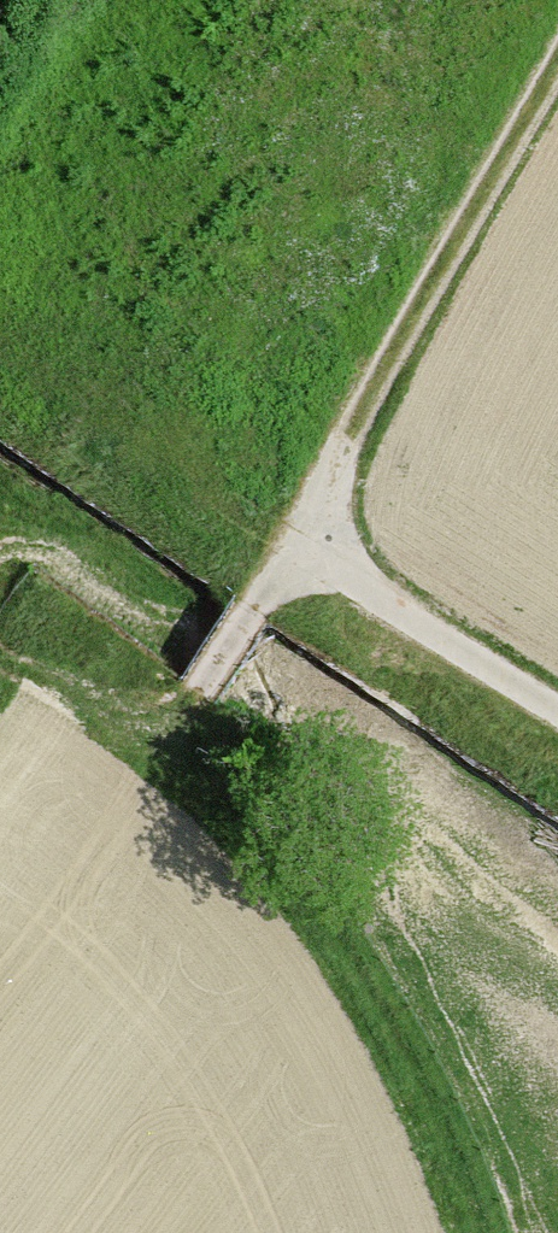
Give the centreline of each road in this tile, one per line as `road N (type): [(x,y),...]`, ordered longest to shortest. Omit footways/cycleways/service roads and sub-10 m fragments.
road 1 (track): [(557,40),(334,444),(284,554)]
road 2 (track): [(153,750),(284,554),(557,727)]

